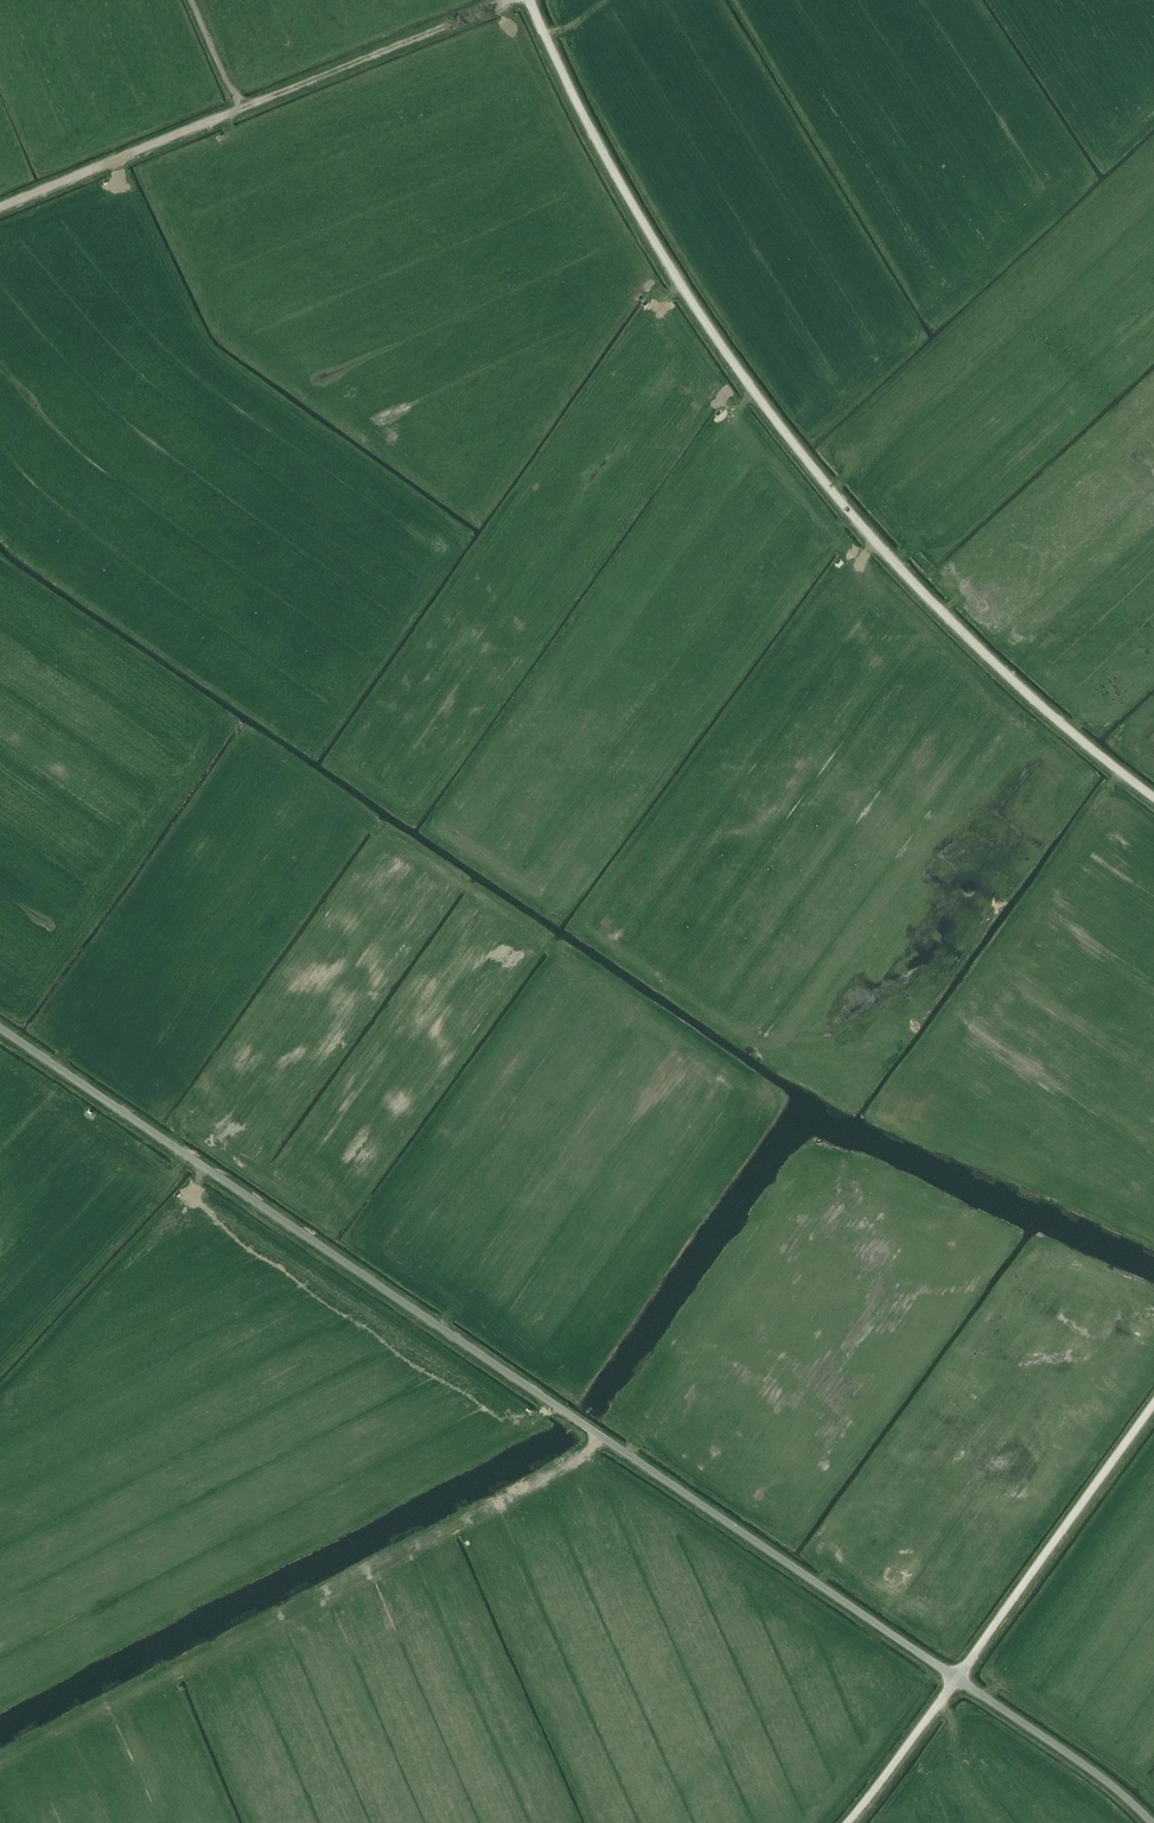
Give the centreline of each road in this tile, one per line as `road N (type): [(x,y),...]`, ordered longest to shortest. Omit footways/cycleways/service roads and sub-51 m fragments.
road 1 (unclassified): [(1152,1822),(1056,1745),(0,1029)]
road 2 (unclassified): [(529,0),(616,185),(738,379),(927,599),(1153,801)]
road 3 (track): [(0,211),(506,0)]

